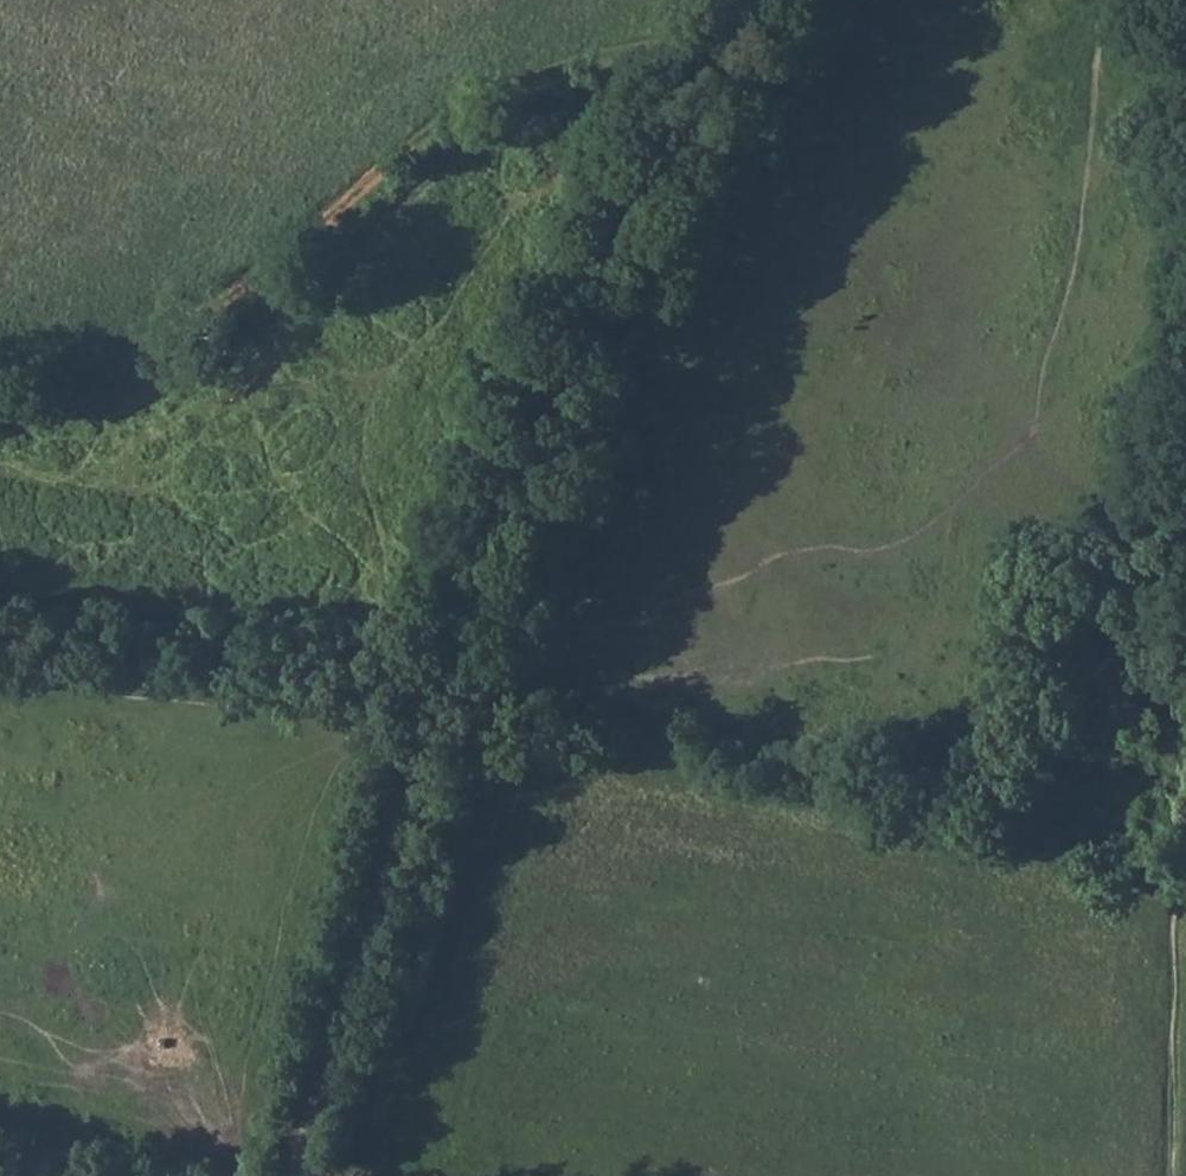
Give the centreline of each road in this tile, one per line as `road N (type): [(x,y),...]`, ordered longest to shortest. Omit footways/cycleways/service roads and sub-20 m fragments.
road 1 (unclassified): [(764,0),(612,242),(332,1053),(300,1175)]
road 2 (track): [(1174,1175),(1185,892)]

